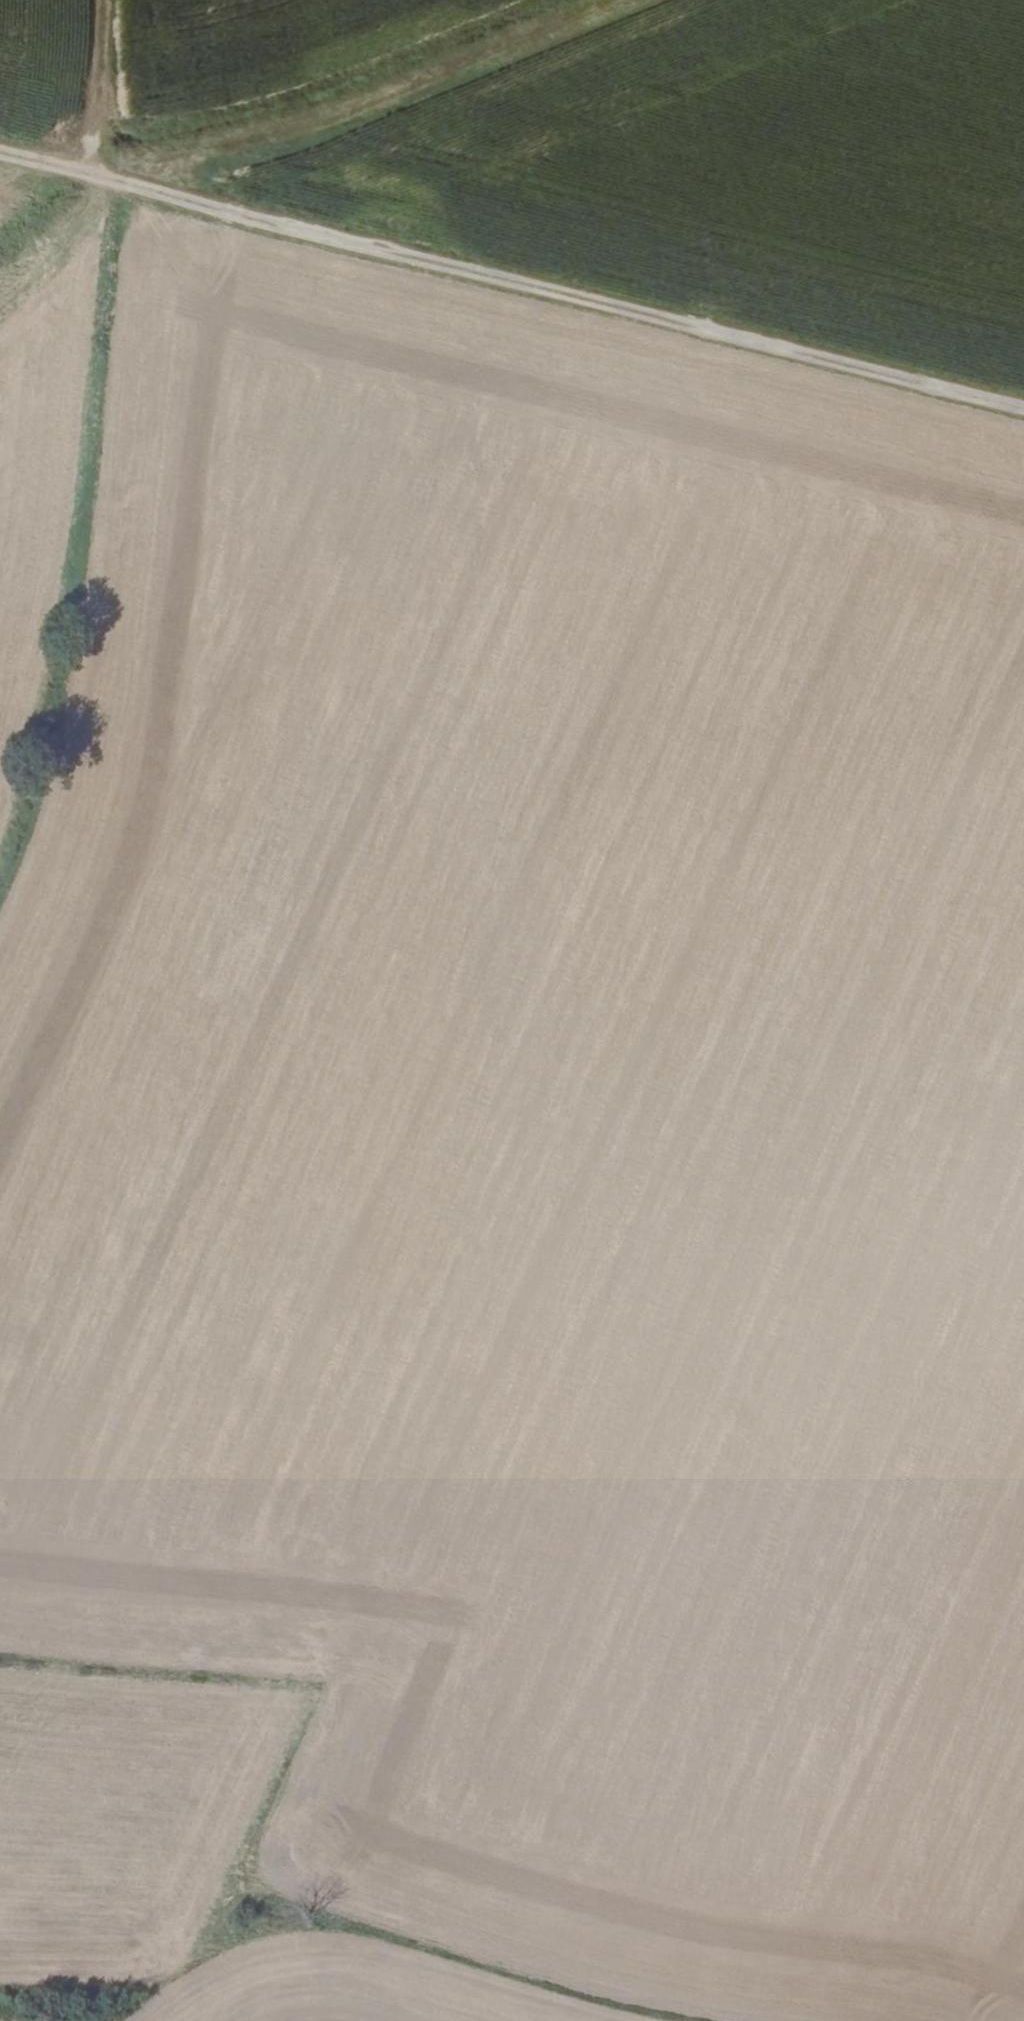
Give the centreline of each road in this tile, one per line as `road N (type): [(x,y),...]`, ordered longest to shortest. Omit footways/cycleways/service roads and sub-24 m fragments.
road 1 (track): [(0,151),(1023,393)]
road 2 (track): [(94,174),(104,106),(103,0)]

